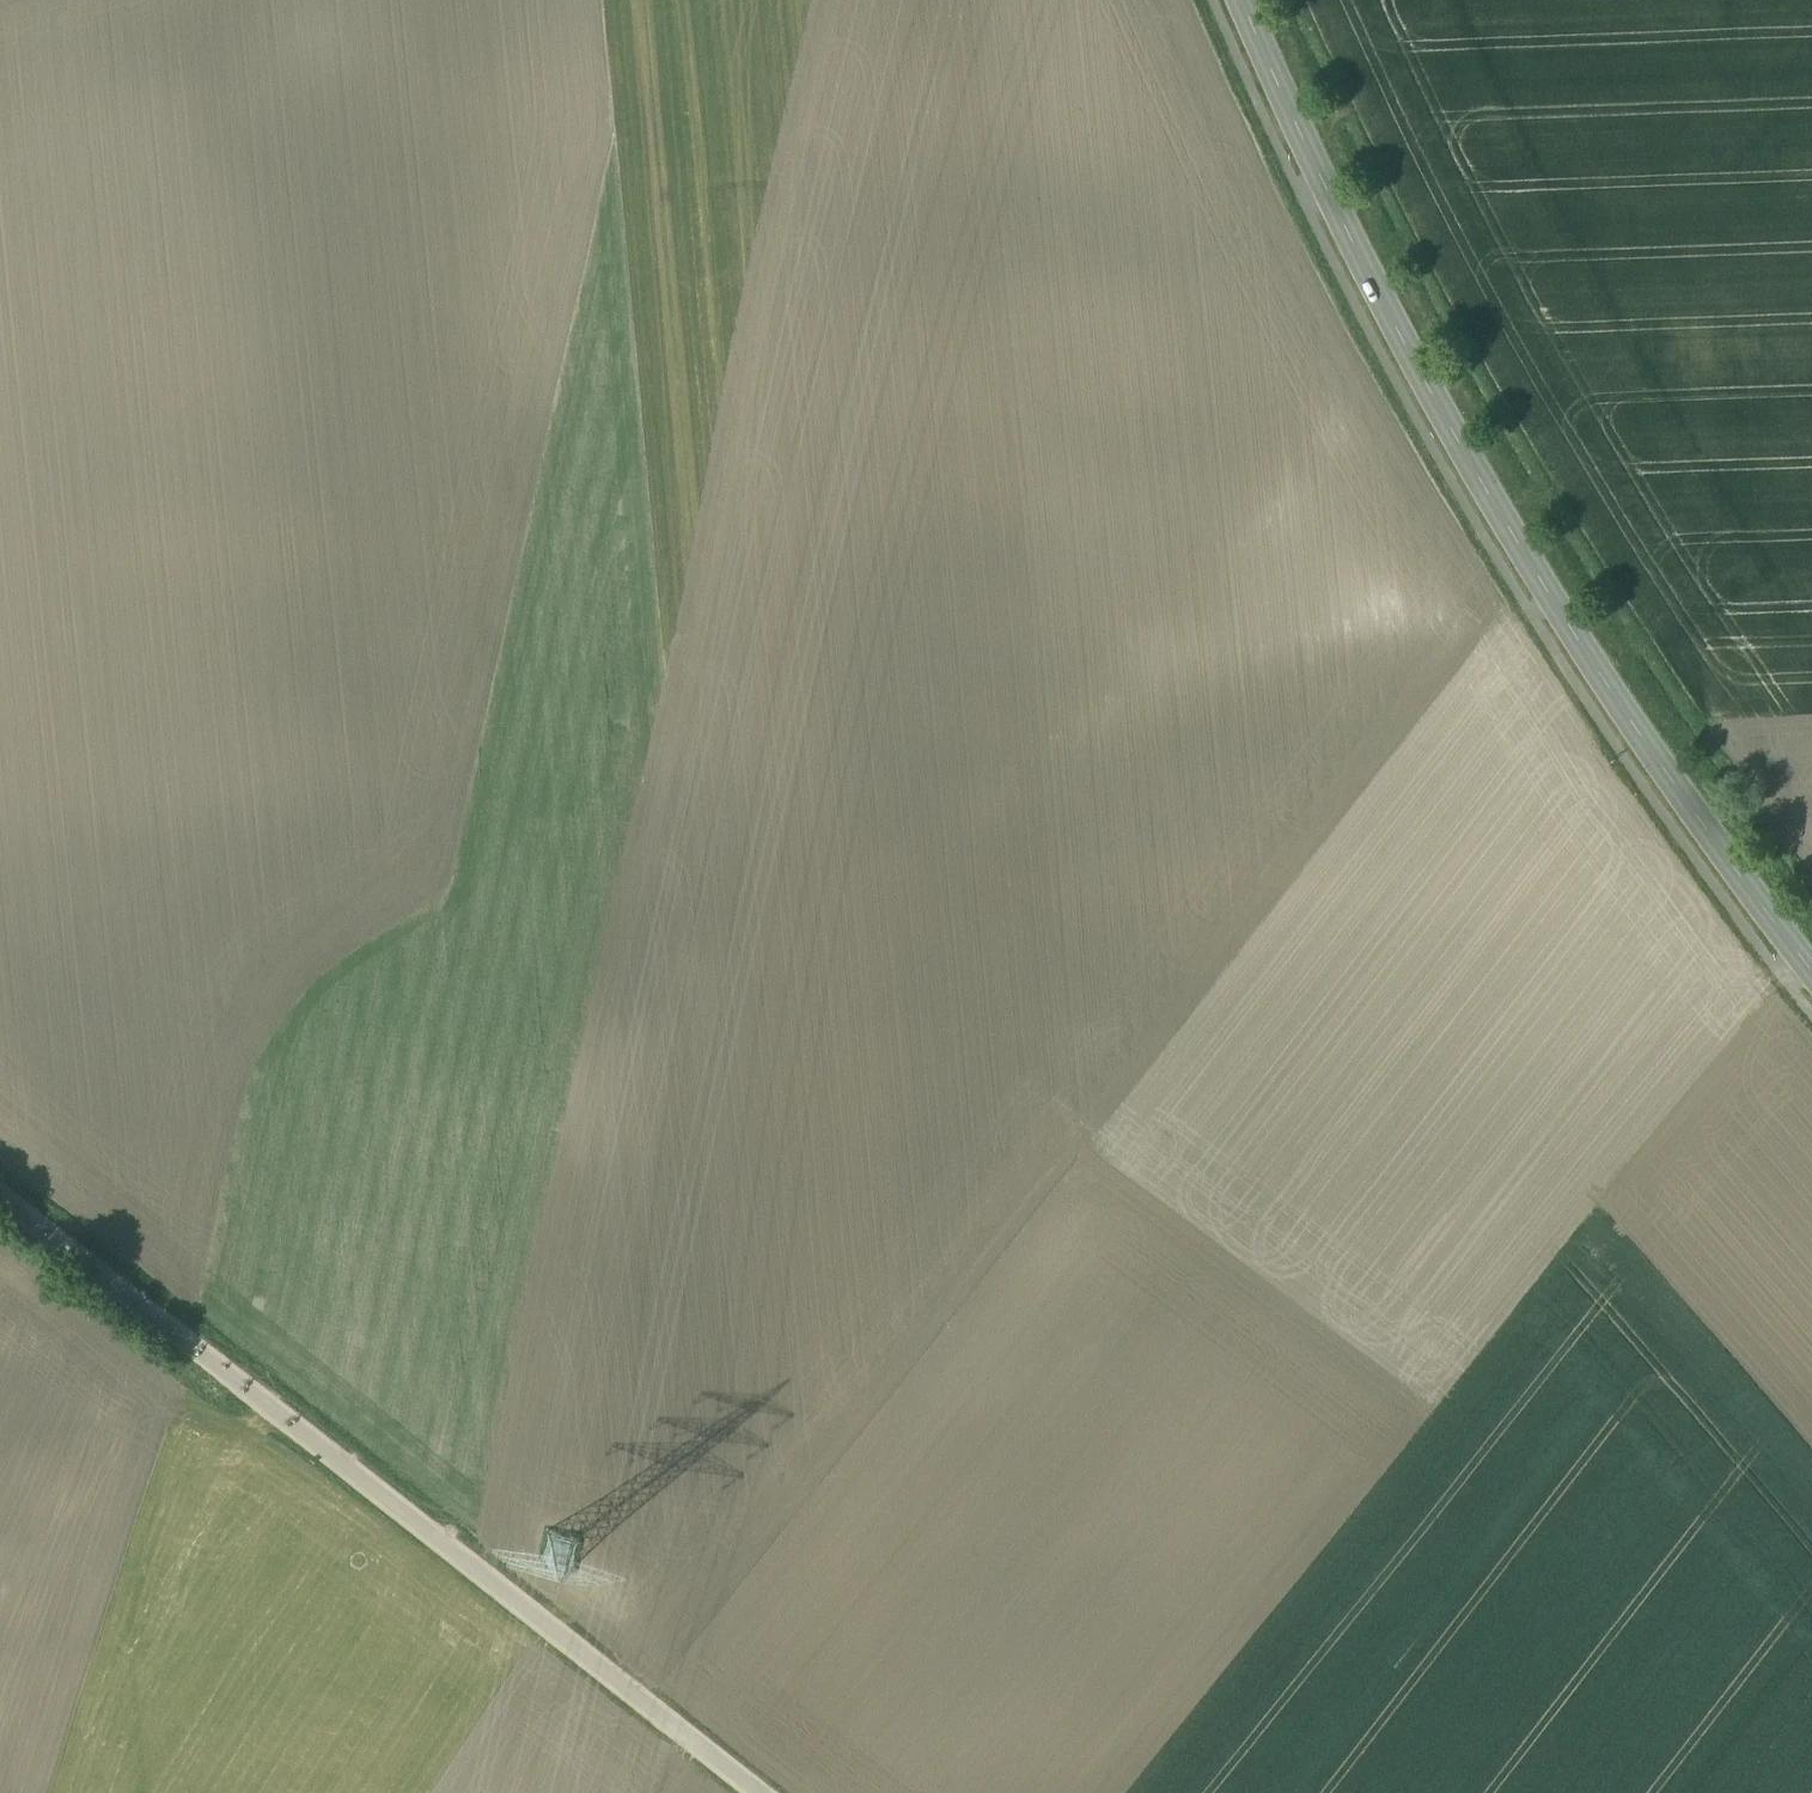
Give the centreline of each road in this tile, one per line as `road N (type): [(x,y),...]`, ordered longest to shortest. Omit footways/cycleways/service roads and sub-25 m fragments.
road 1 (tertiary): [(1811,973),(1573,636),(1456,442),(1324,186),(1239,0)]
road 2 (unclassified): [(0,1199),(762,1792)]

